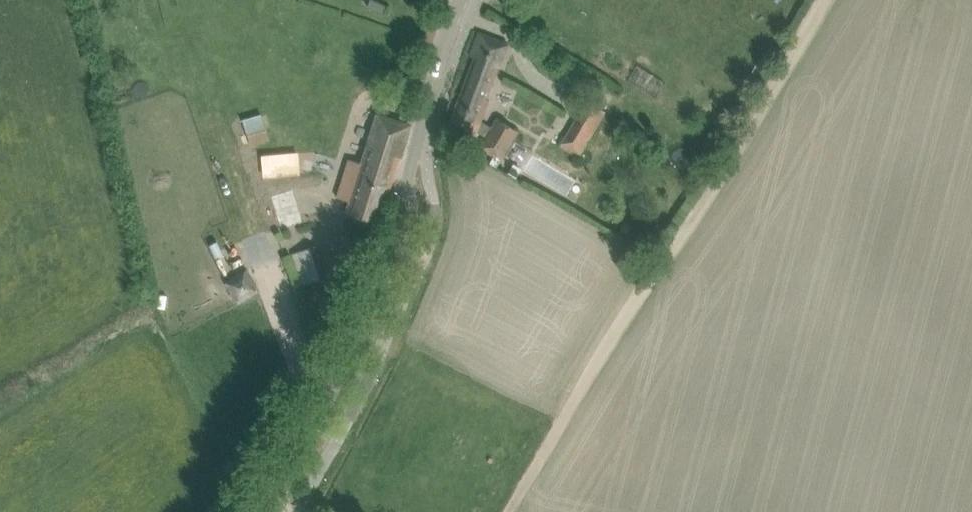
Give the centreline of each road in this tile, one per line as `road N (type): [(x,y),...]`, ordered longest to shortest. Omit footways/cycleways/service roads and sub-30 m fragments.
road 1 (tertiary): [(269,511),(398,235),(438,73),(467,0)]

